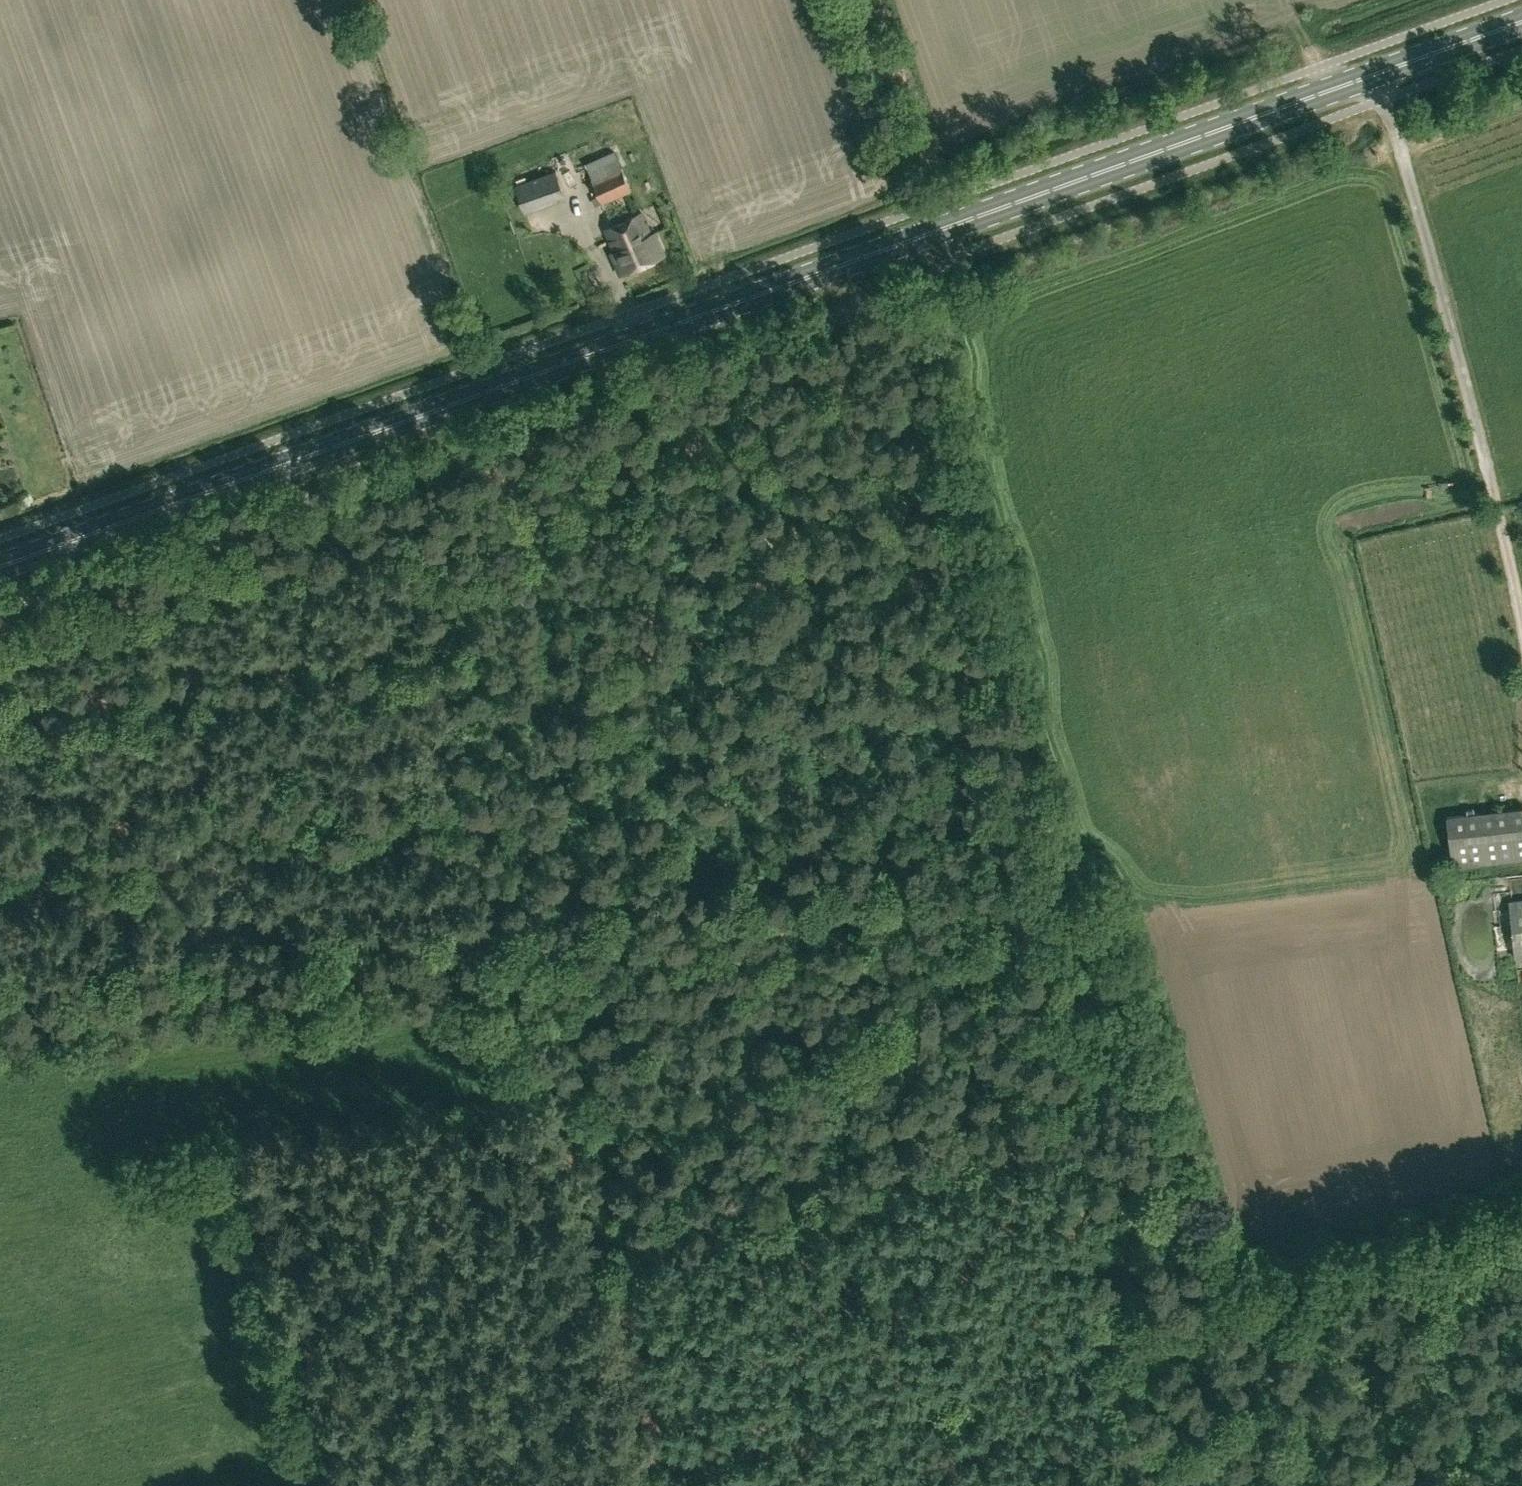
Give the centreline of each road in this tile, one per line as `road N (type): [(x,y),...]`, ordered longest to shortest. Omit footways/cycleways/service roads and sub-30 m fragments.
road 1 (primary): [(0,567),(1382,71)]
road 2 (unclassified): [(1382,71),(1521,606)]
road 3 (primary): [(1382,71),(1521,22)]

